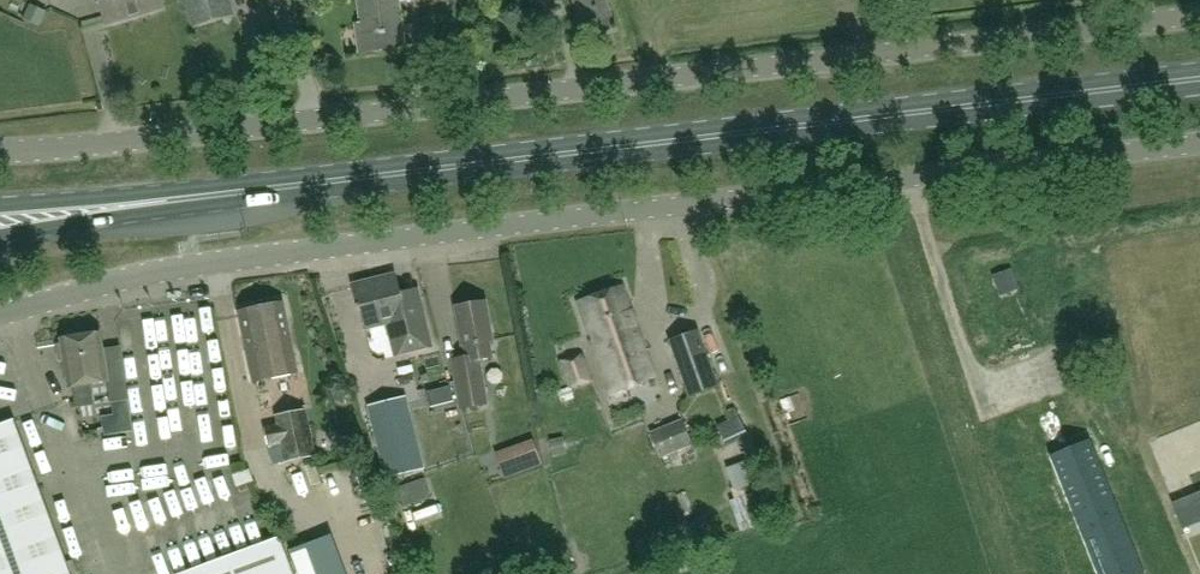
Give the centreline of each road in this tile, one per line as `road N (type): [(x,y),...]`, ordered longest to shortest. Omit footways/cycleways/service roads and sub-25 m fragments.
road 1 (unclassified): [(0,315),(150,273),(258,255),(1199,145)]
road 2 (primary): [(168,200),(1199,81)]
road 3 (unclassified): [(320,123),(1199,11)]
road 4 (unclassified): [(0,151),(320,123)]
road 5 (primary): [(0,231),(168,200)]
road 6 (primary): [(168,200),(0,208)]
road 7 (unclassified): [(276,0),(320,123)]

